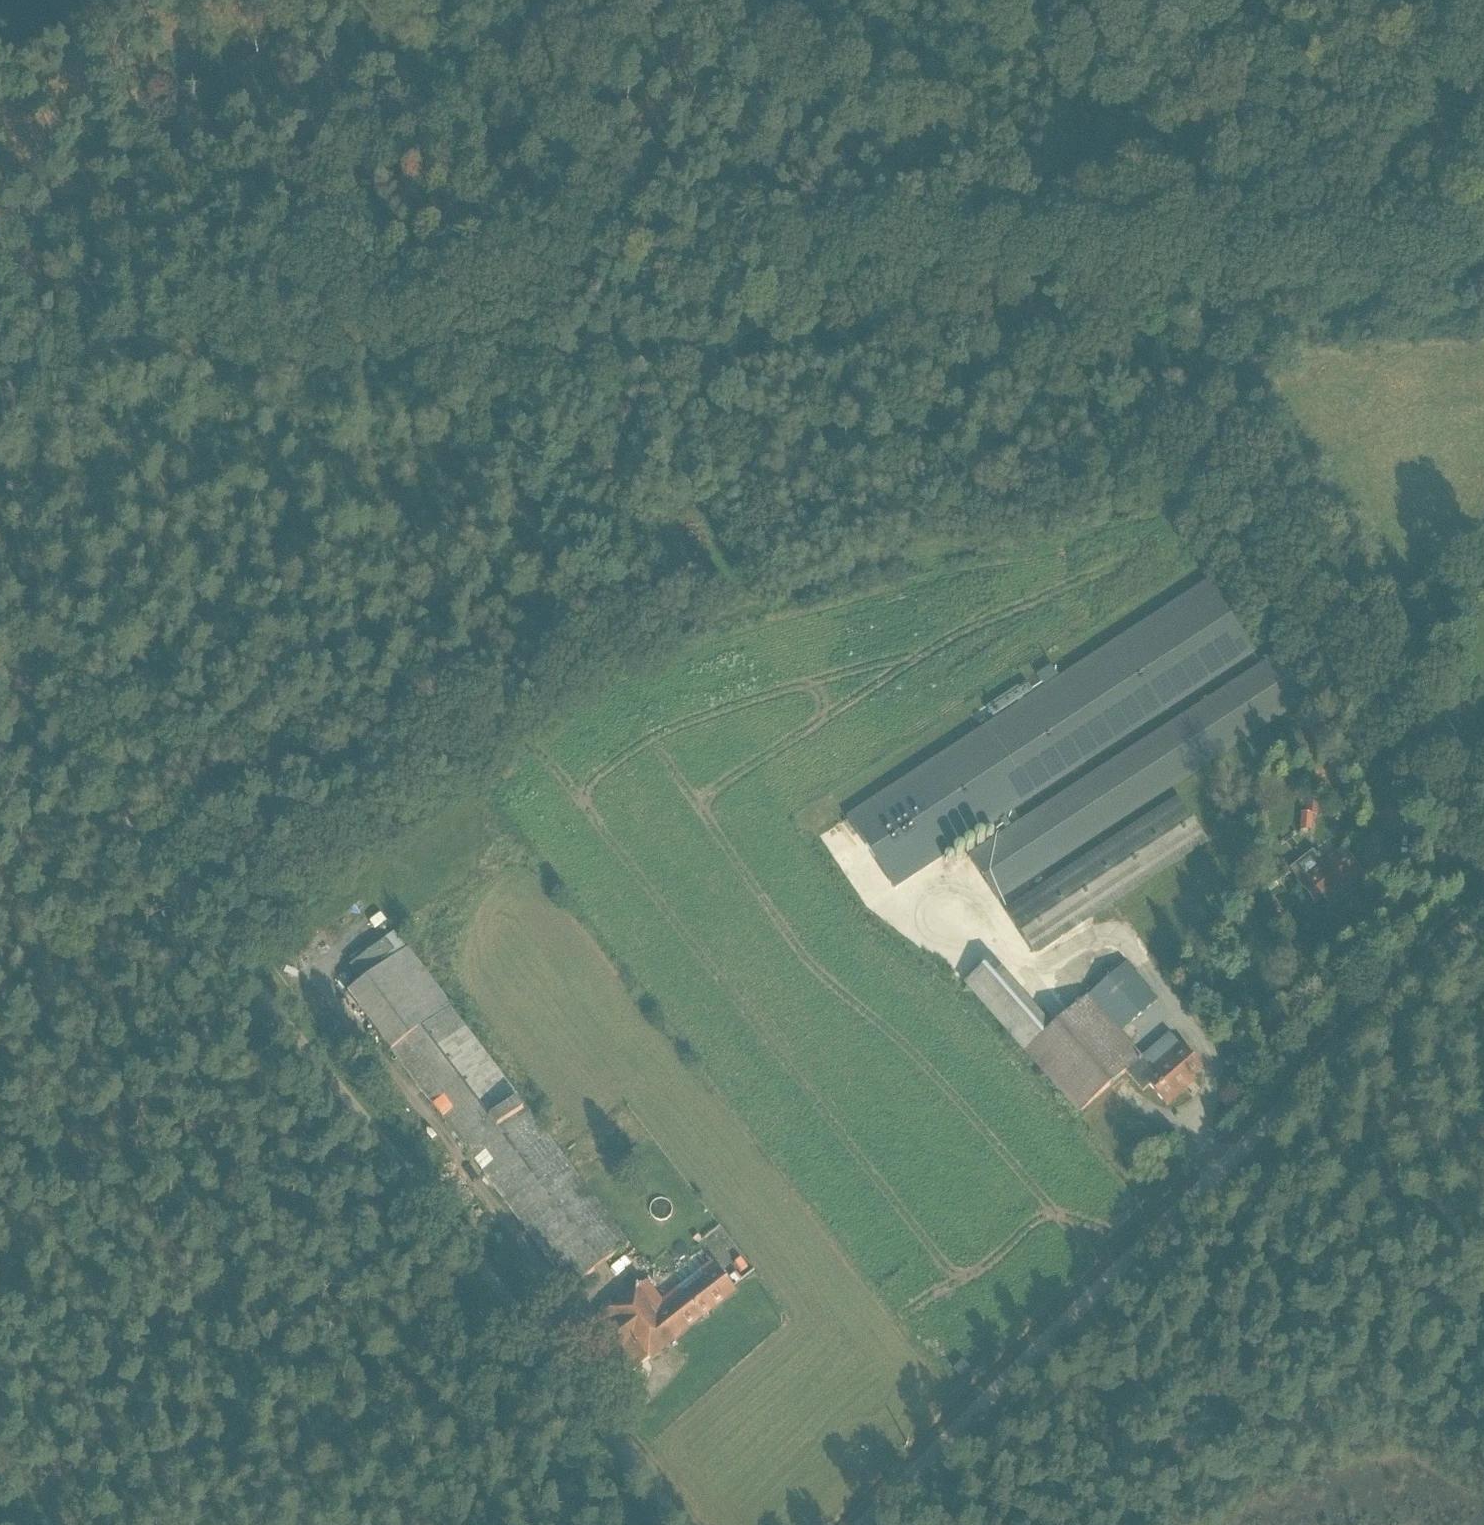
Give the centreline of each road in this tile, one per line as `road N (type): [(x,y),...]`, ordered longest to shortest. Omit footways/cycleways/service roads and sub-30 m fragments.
road 1 (track): [(1483,872),(1211,483),(634,635),(0,672)]
road 2 (track): [(0,189),(308,189),(364,179),(471,138),(551,193),(649,234),(708,248),(1292,249),(1354,199),(1456,148),(1476,122),(1473,76),(1445,0)]
road 3 (track): [(683,1524),(7,672)]
road 4 (unclassified): [(870,1524),(1483,899)]
road 5 (track): [(471,138),(353,0)]

